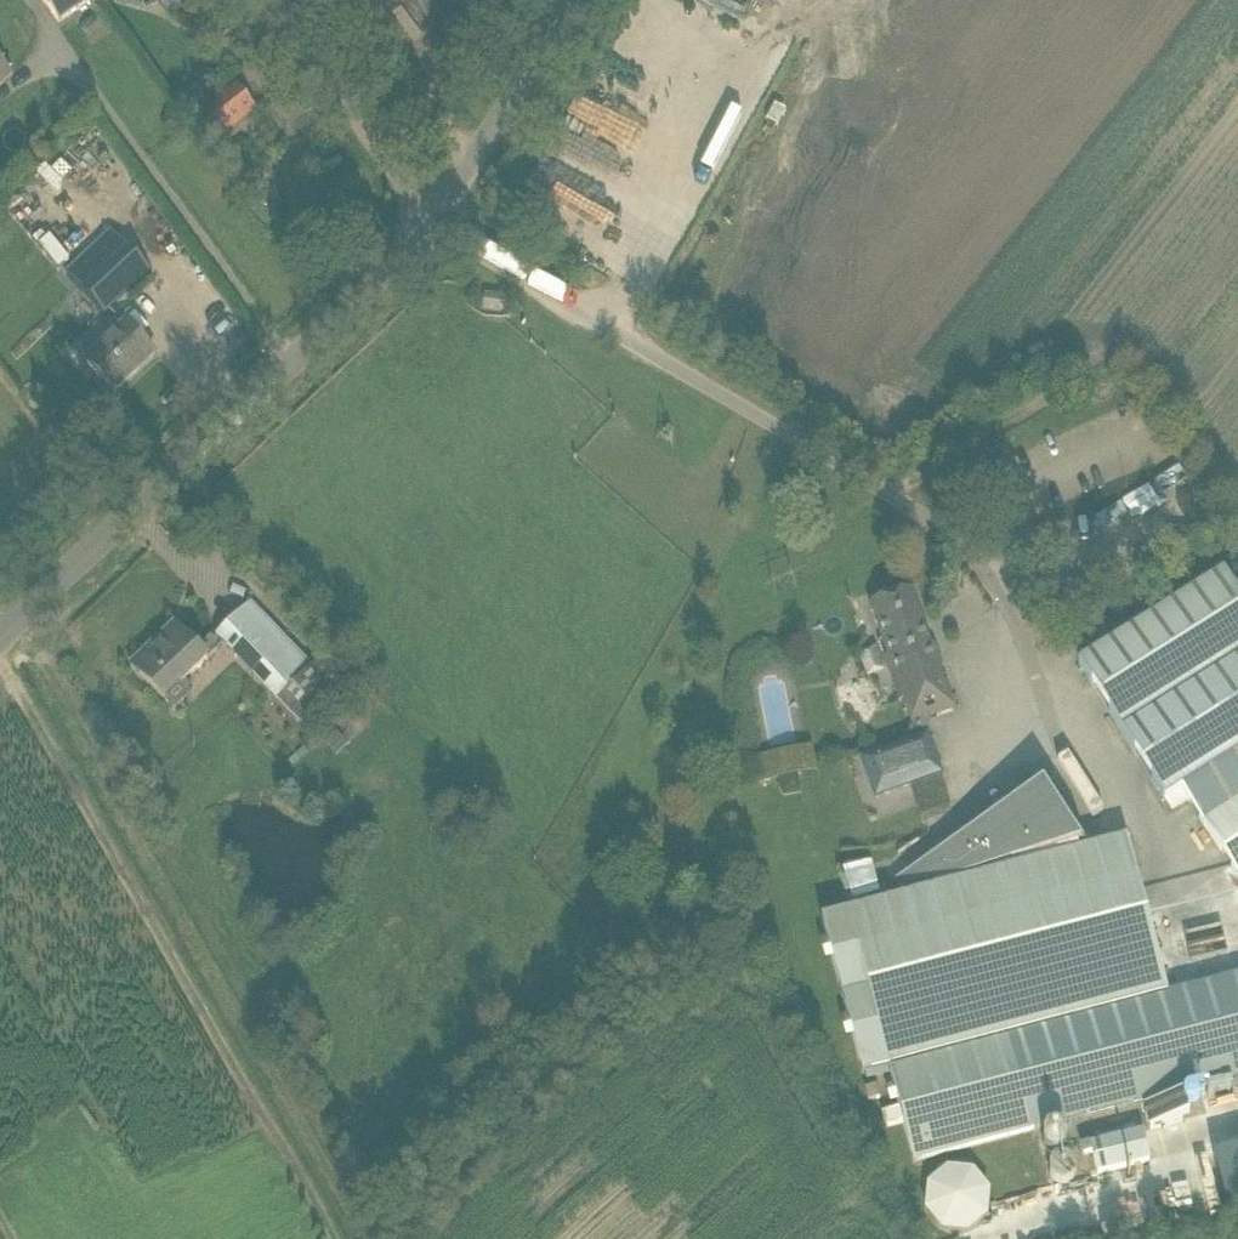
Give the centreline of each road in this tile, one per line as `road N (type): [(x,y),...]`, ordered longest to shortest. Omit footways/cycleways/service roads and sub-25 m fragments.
road 1 (unclassified): [(980,571),(948,537),(875,490),(437,223)]
road 2 (unclassified): [(0,634),(437,223)]
road 3 (track): [(1237,507),(1169,376),(1143,357),(1118,352),(1086,363),(875,490)]
road 4 (unclassified): [(437,223),(273,0)]
road 5 (unclassified): [(437,223),(569,0)]

